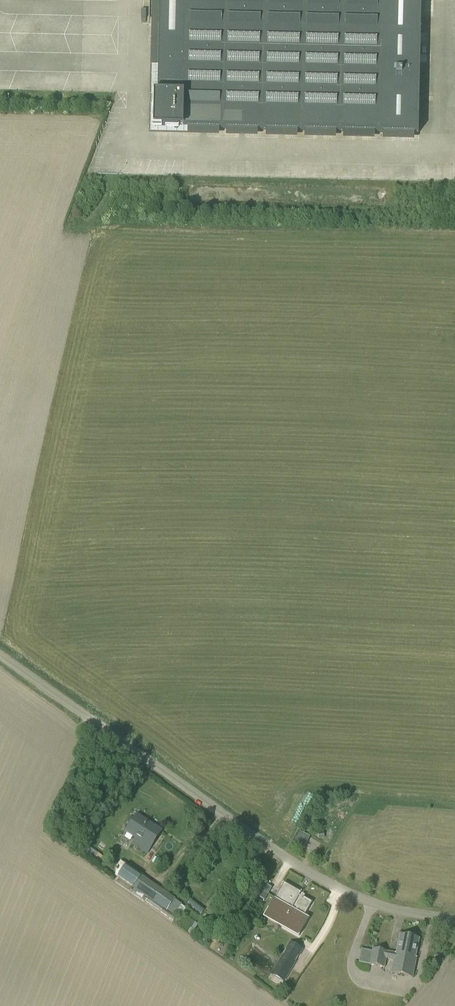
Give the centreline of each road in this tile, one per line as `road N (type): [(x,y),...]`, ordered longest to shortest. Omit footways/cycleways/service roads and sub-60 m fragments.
road 1 (unclassified): [(454,919),(355,894),(0,658)]

